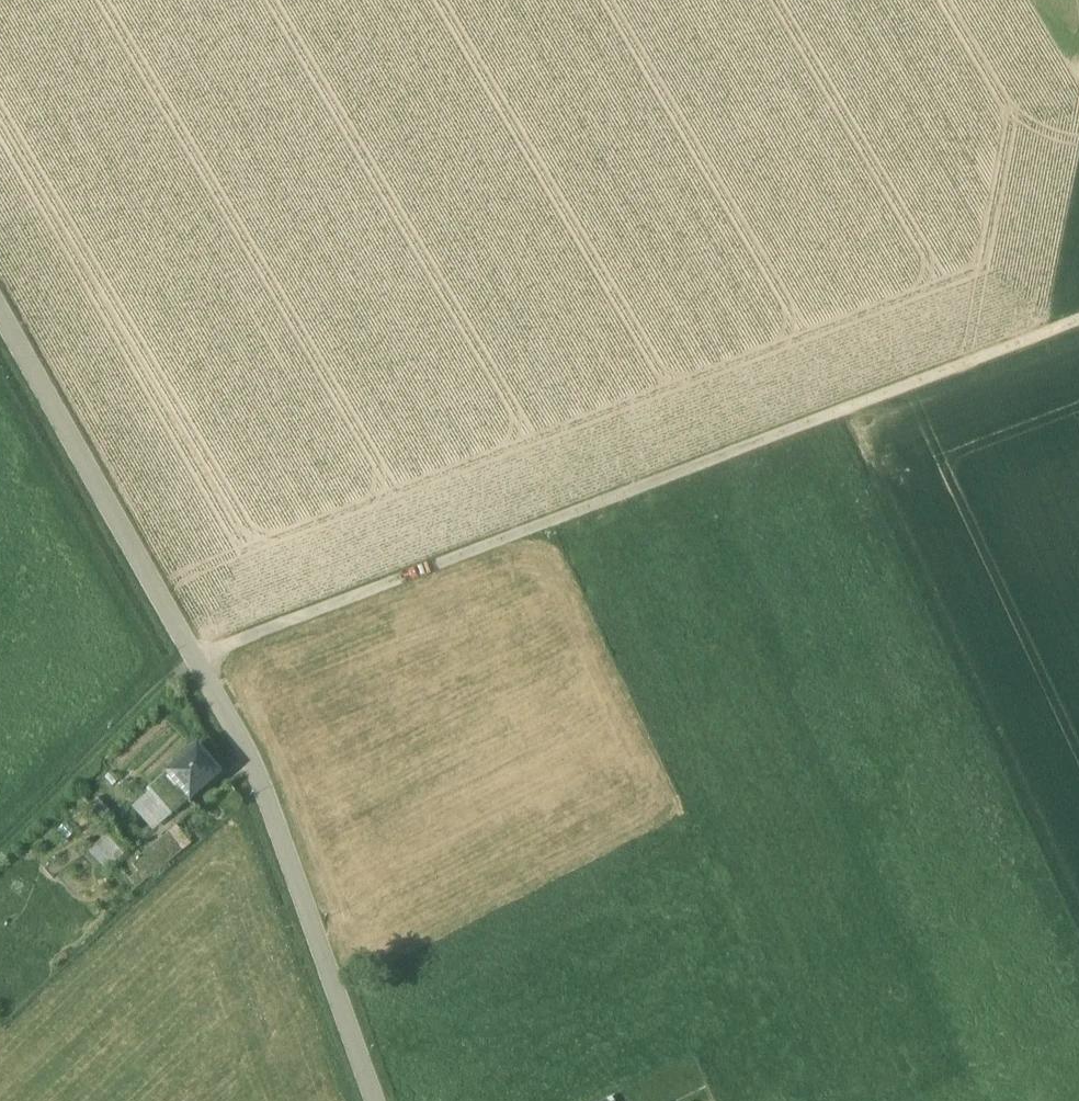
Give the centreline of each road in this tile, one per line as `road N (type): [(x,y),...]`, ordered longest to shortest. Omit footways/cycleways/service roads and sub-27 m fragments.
road 1 (track): [(197,663),(1078,320)]
road 2 (residential): [(0,313),(240,739),(376,1100)]
road 3 (track): [(197,663),(0,871)]

